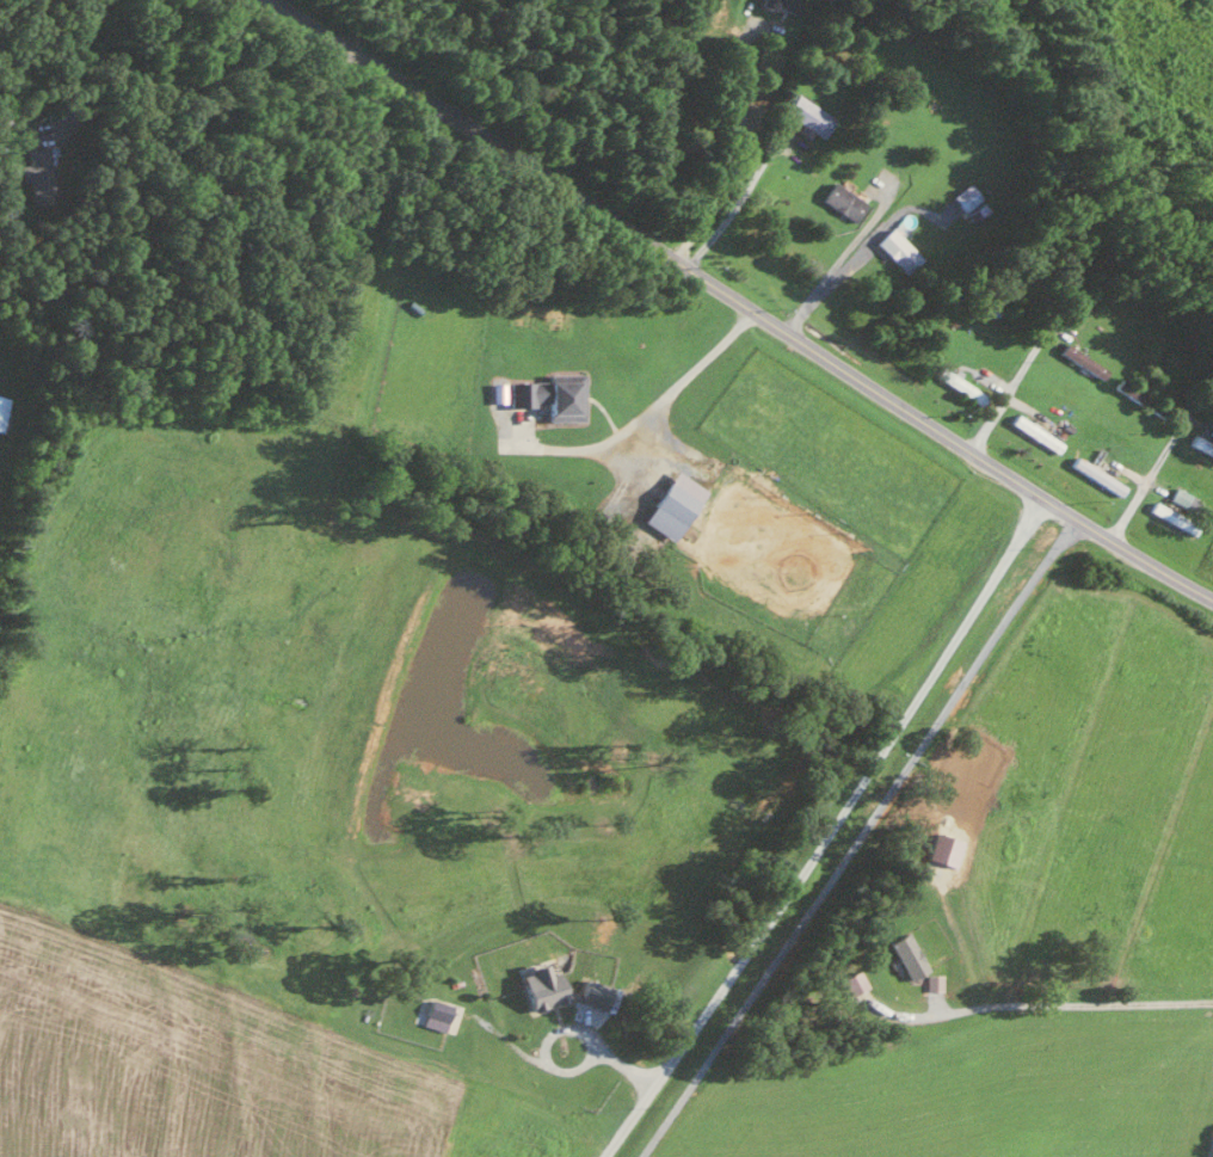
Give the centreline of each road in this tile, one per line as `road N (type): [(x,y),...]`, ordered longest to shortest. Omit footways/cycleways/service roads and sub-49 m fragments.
road 1 (tertiary): [(1212,600),(542,187),(268,0)]

